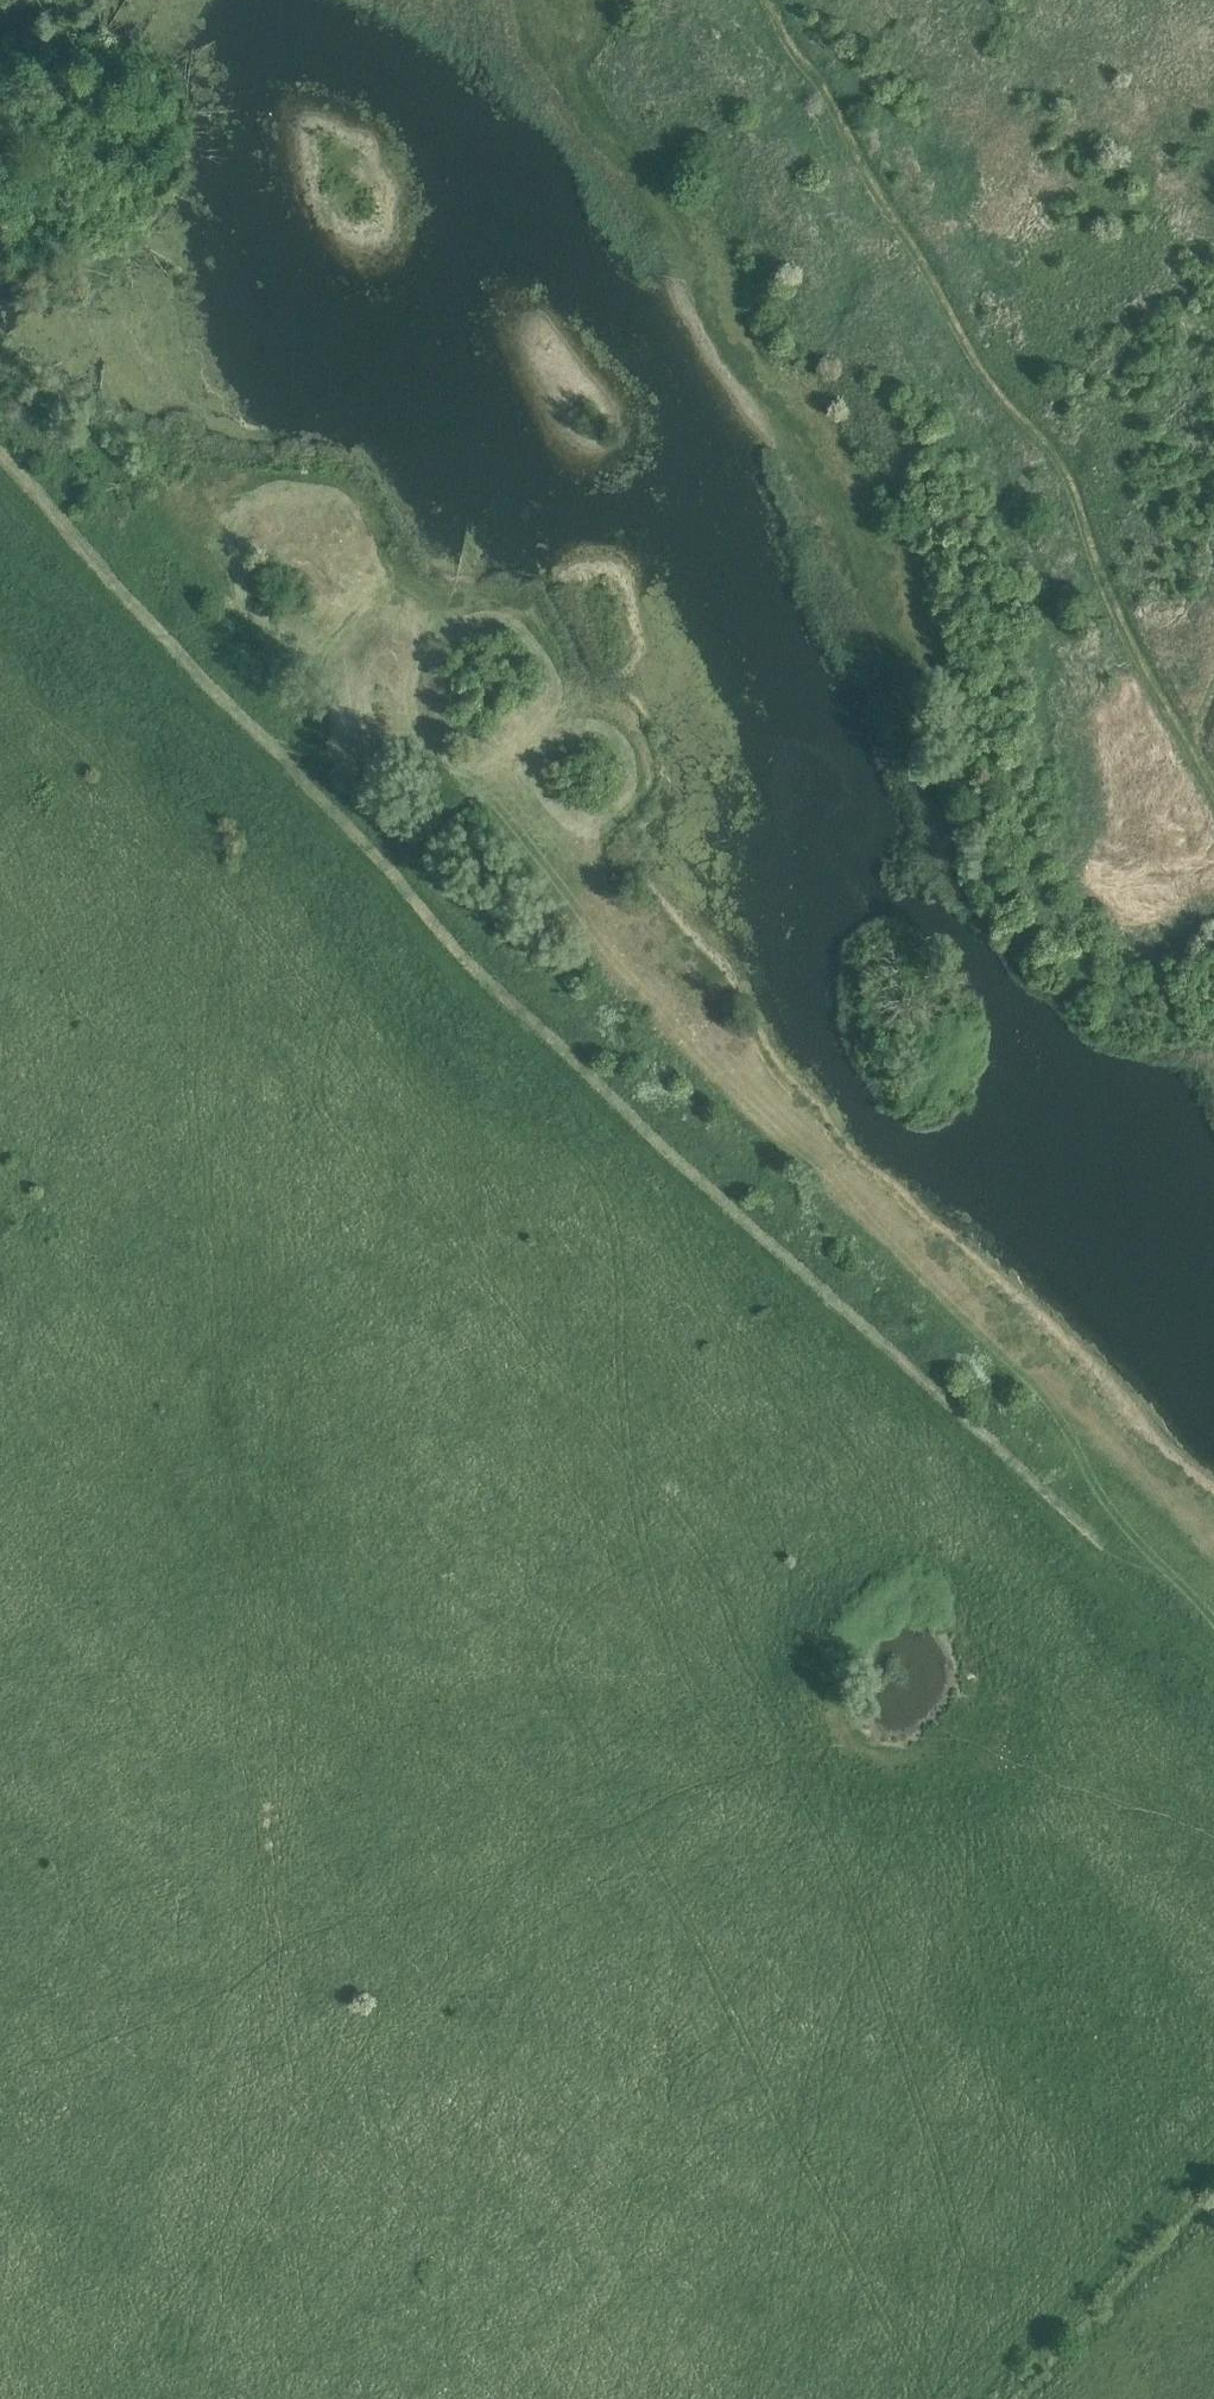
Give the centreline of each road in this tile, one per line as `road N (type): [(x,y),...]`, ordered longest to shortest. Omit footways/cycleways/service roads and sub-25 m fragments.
road 1 (track): [(1213,789),(1096,572),(1064,448),(983,364),(929,256),(872,180),(771,0)]
road 2 (track): [(967,2398),(1213,2139)]

